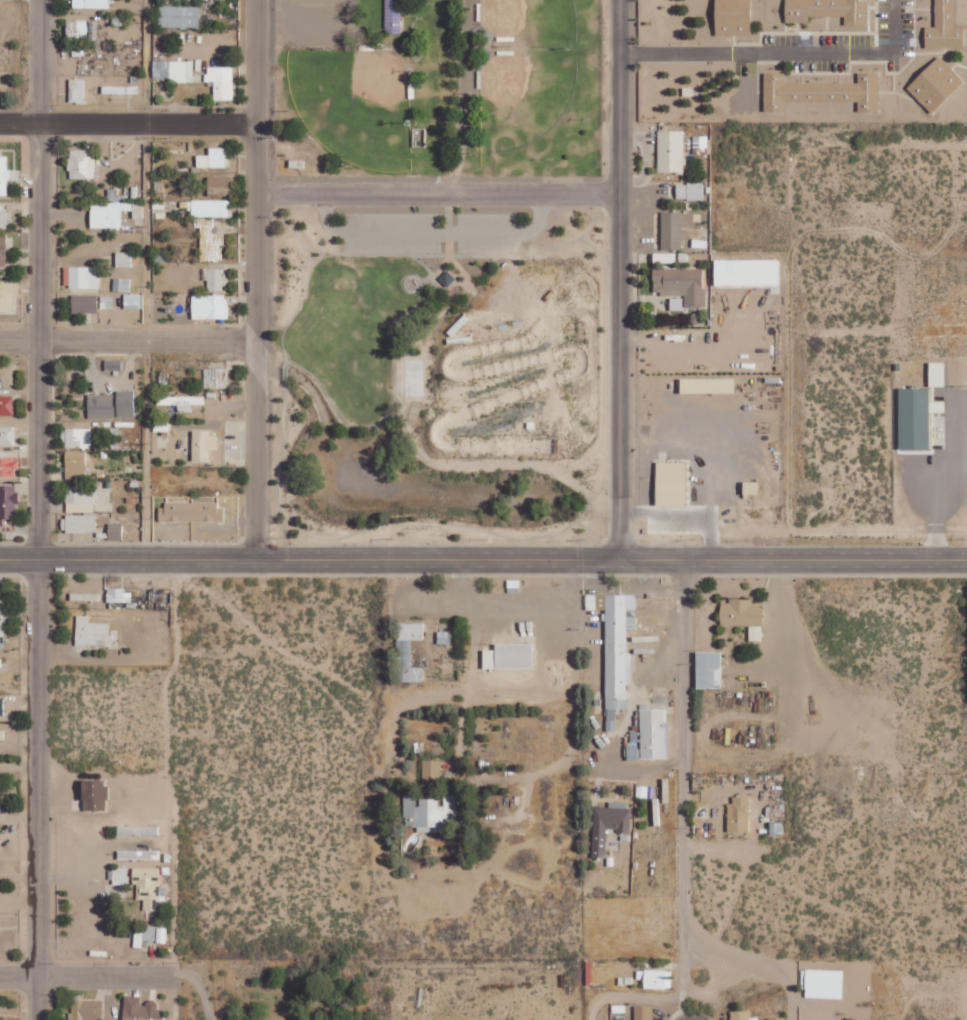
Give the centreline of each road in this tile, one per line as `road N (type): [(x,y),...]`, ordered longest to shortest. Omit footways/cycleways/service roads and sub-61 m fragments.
road 1 (residential): [(37,1019),(38,0)]
road 2 (residential): [(0,562),(966,562)]
road 3 (residential): [(255,0),(252,560)]
road 4 (residential): [(622,558),(621,0)]
road 5 (residential): [(689,1019),(688,558)]
road 6 (residential): [(618,194),(254,196)]
road 7 (residential): [(256,121),(0,121)]
road 8 (residential): [(873,334),(620,336)]
road 9 (residential): [(251,341),(0,340)]
road 10 (residential): [(175,971),(0,976)]
road 11 (residential): [(793,1019),(785,975),(688,938)]

